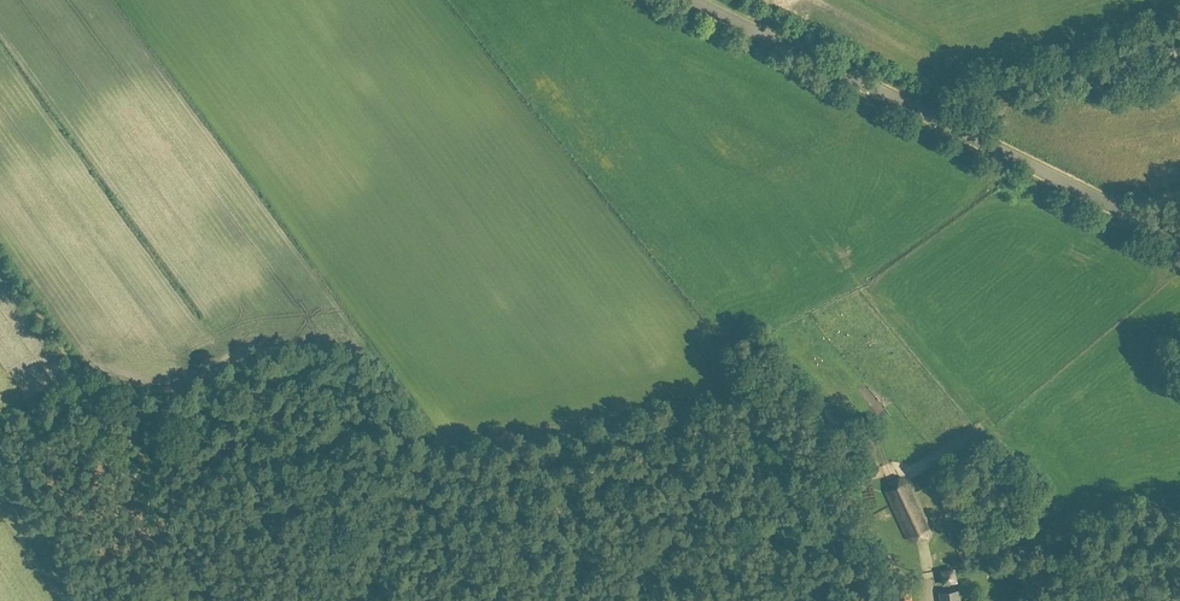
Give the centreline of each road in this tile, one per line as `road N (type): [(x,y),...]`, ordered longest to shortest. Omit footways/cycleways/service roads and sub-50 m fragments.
road 1 (unclassified): [(1179,239),(697,0)]
road 2 (track): [(0,256),(223,576)]

